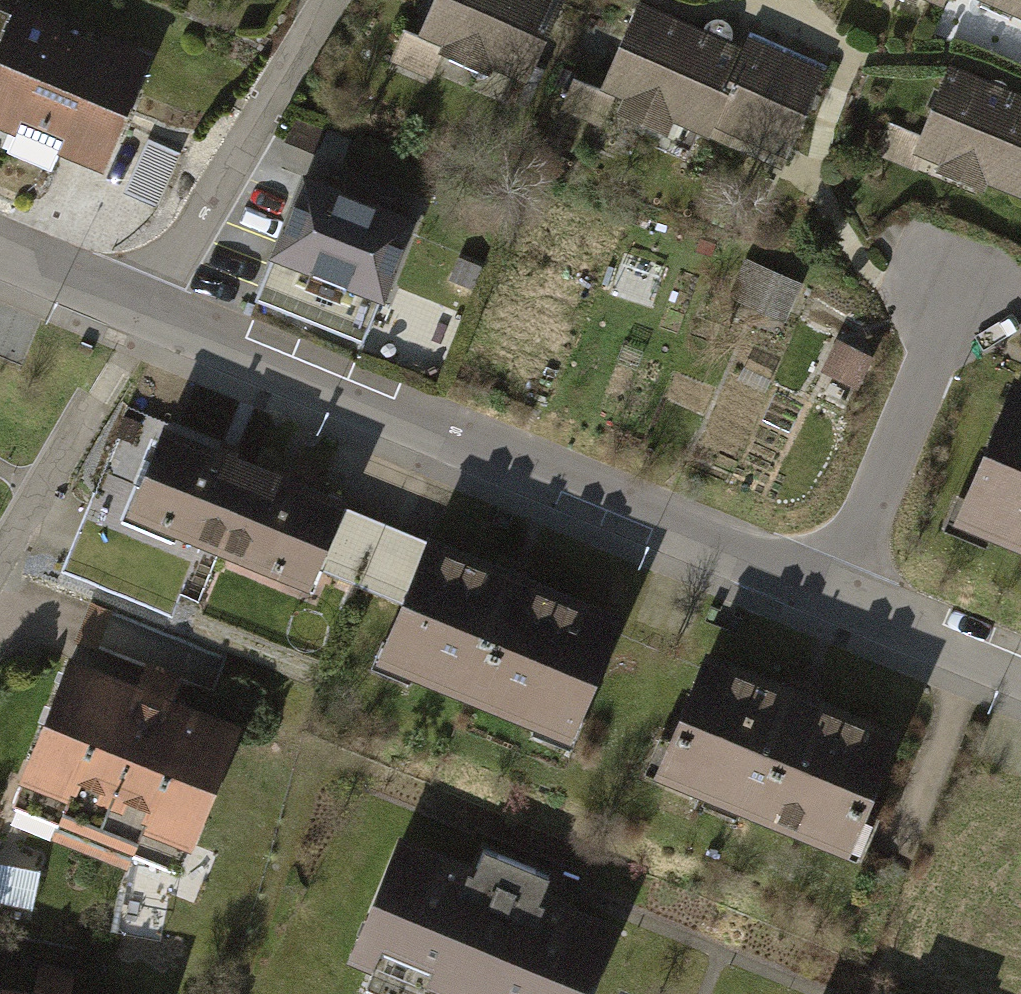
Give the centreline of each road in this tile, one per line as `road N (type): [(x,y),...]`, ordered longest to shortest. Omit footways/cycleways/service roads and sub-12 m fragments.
road 1 (residential): [(154,313),(834,597)]
road 2 (residential): [(154,313),(337,0)]
road 3 (residential): [(834,597),(972,268)]
road 4 (residential): [(834,597),(1020,678)]
road 5 (residential): [(98,403),(0,561)]
road 6 (residential): [(0,255),(154,313)]

